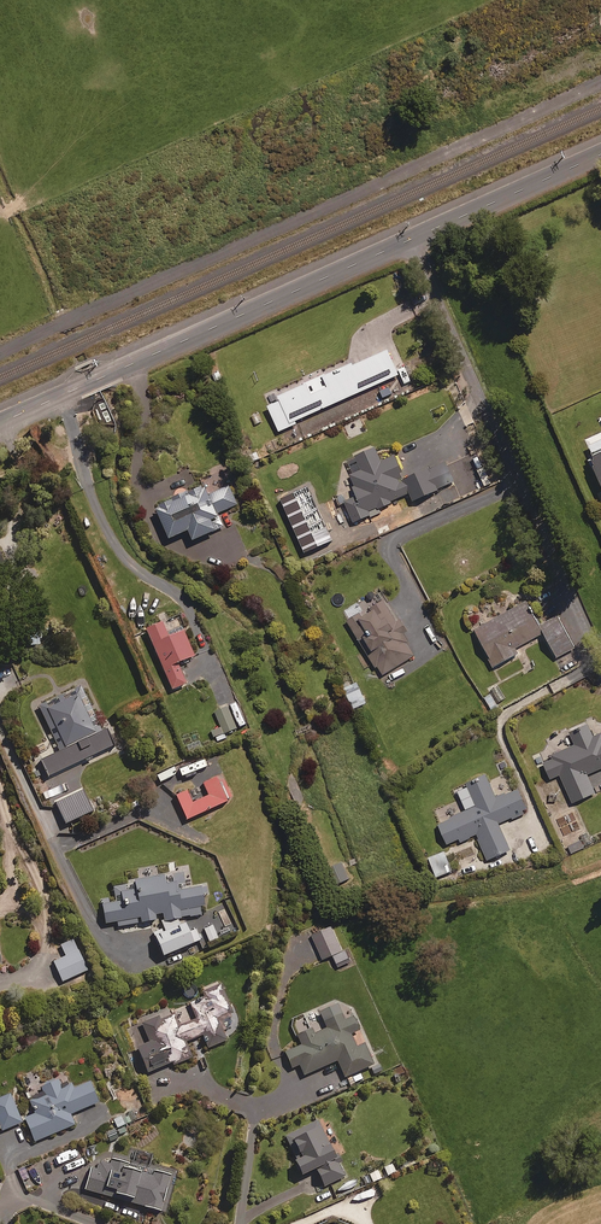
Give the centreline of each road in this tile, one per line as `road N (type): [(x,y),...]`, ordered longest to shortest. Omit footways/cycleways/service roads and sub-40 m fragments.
road 1 (unclassified): [(600,154),(0,424)]

